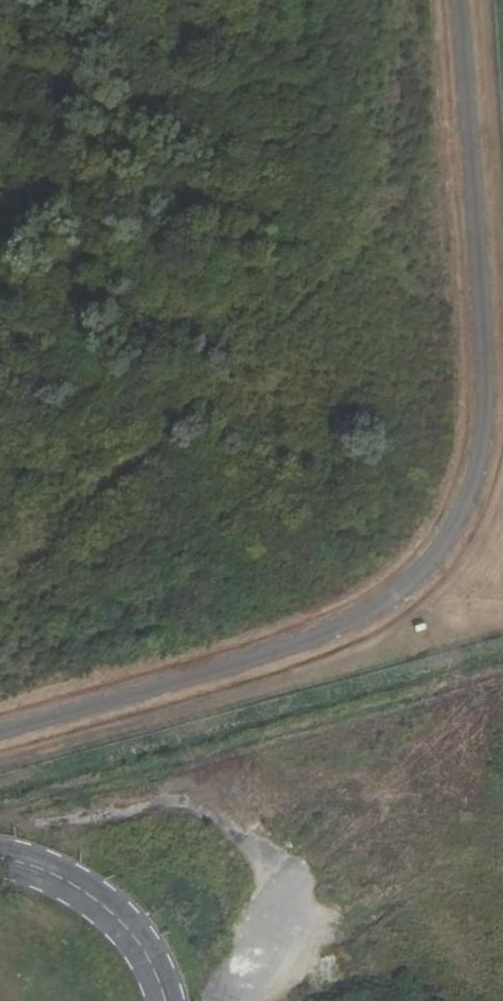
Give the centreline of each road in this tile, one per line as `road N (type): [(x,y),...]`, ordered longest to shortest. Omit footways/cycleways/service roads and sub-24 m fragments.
road 1 (unclassified): [(0,880),(66,887),(153,969),(160,1000)]

